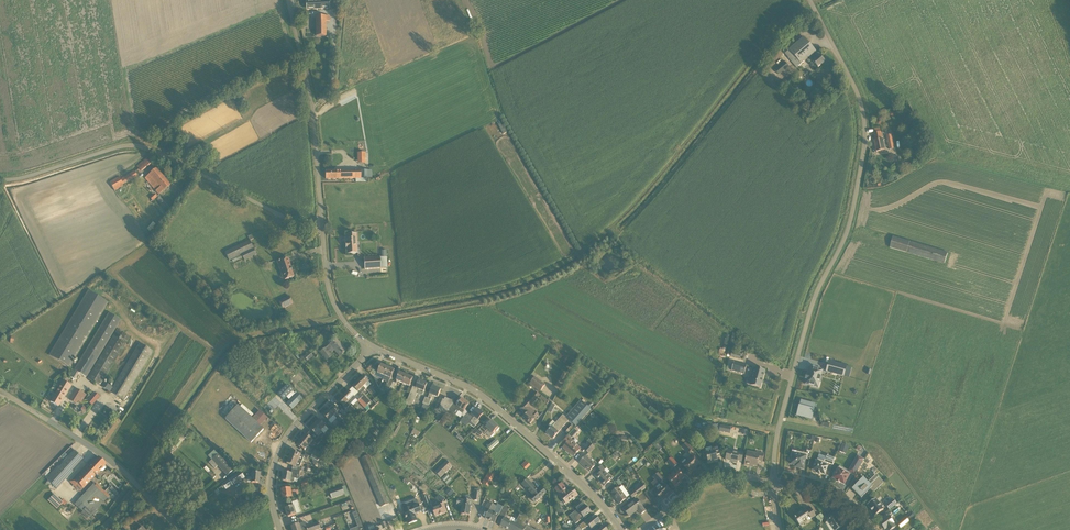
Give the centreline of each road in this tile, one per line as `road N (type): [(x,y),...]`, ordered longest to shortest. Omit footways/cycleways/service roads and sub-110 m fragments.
road 1 (track): [(810,3),(773,36),(640,202),(584,250),(493,290),(340,316)]
road 2 (unclassified): [(773,483),(777,431),(816,293),(850,219),(865,136),(854,86),(809,0)]
road 3 (unclassified): [(322,224),(295,223),(133,143),(0,176)]
road 4 (residential): [(620,529),(498,407),(371,346)]
road 5 (track): [(578,253),(579,263),(518,293),(348,325)]
road 6 (unclassified): [(179,529),(117,465),(0,390)]
road 7 (unclassified): [(322,224),(310,99),(289,0)]
road 8 (residential): [(283,529),(275,504),(281,451),(371,346)]
road 9 (residential): [(643,529),(709,473),(773,483)]

